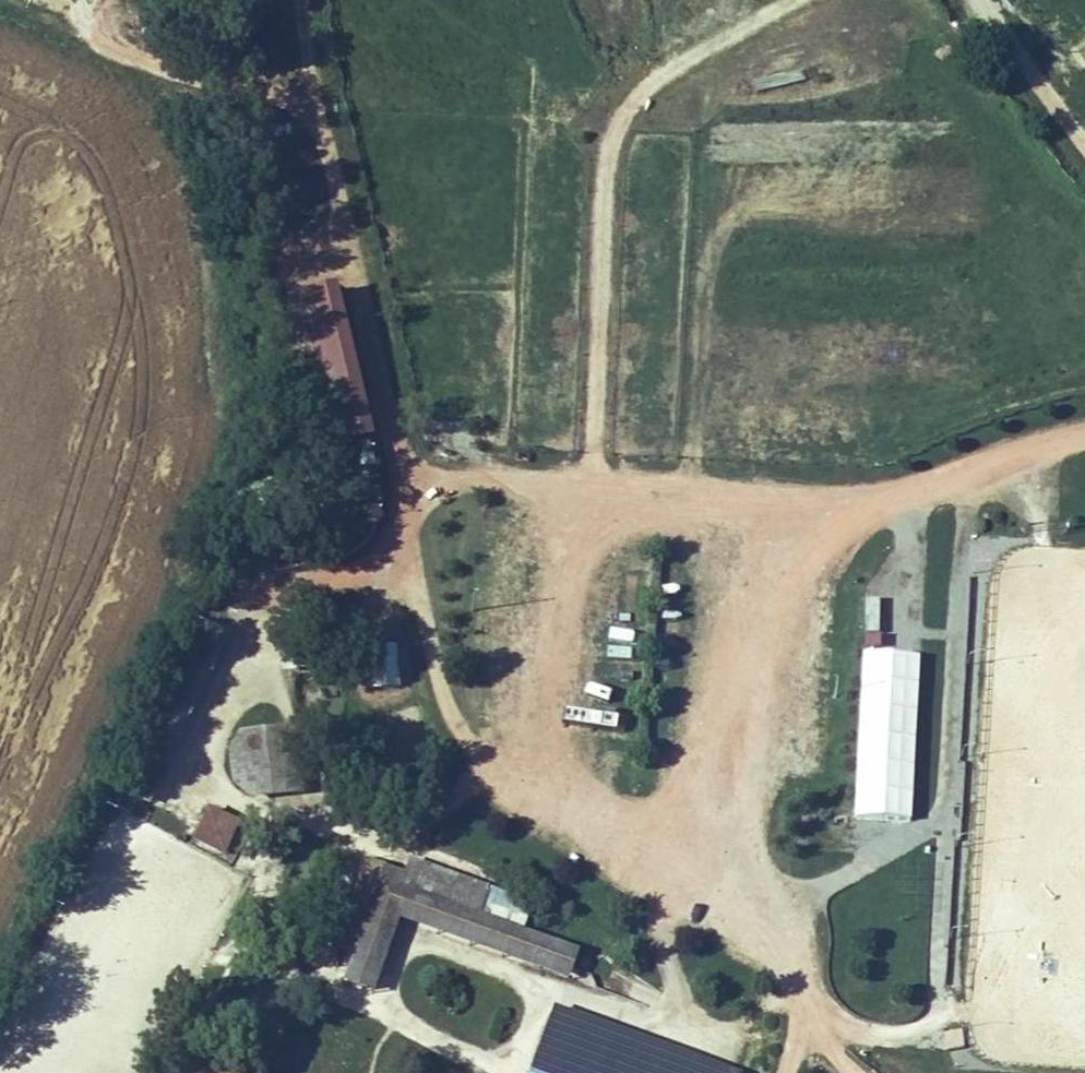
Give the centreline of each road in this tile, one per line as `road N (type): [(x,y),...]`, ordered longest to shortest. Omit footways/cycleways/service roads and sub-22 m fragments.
road 1 (track): [(944,817),(740,921),(526,786),(577,501),(818,535)]
road 2 (track): [(855,1072),(806,1022),(779,959),(740,921),(744,701),(766,593),(818,535),(904,492),(1084,434)]
road 3 (track): [(964,472),(933,1017),(915,1031),(888,1035),(806,1022)]
road 4 (track): [(577,501),(478,479),(411,491),(402,555),(447,713),(476,750),(526,786)]
road 5 (track): [(411,491),(387,430),(311,92),(300,0)]
road 6 (track): [(1084,120),(985,0)]

